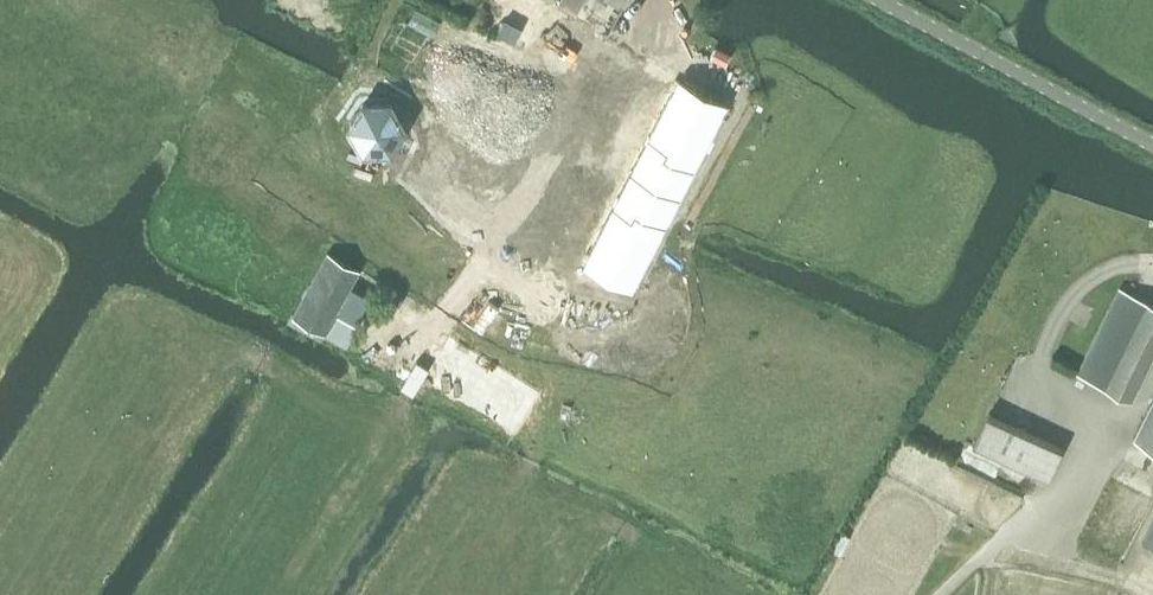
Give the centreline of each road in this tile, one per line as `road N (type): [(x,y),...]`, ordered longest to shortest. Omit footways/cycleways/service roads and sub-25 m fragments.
road 1 (unclassified): [(1152,142),(885,0)]

